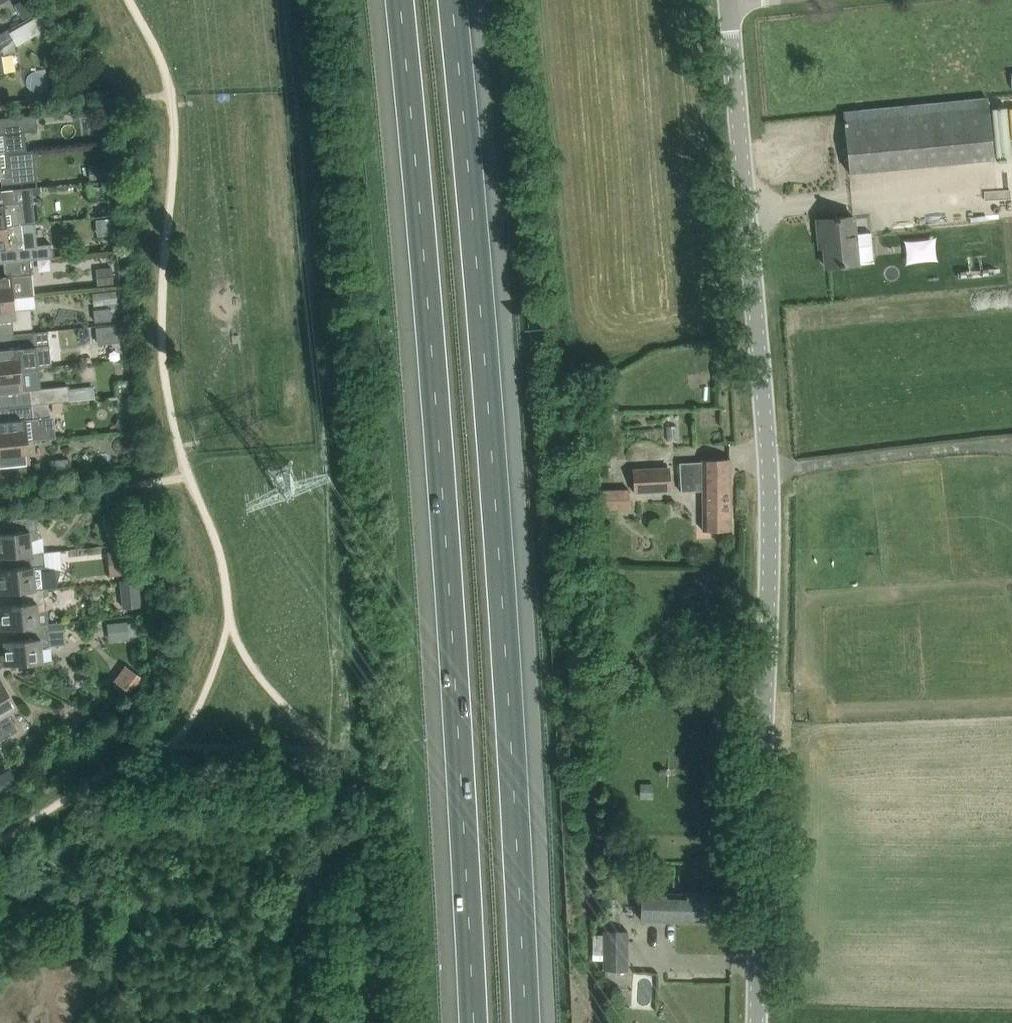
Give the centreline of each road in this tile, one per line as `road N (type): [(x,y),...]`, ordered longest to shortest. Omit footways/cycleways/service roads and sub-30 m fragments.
road 1 (motorway): [(397,0),(443,500),(474,1022)]
road 2 (motorway): [(525,1022),(495,498),(452,0)]
road 3 (tertiary): [(758,1022),(765,424),(729,1)]

